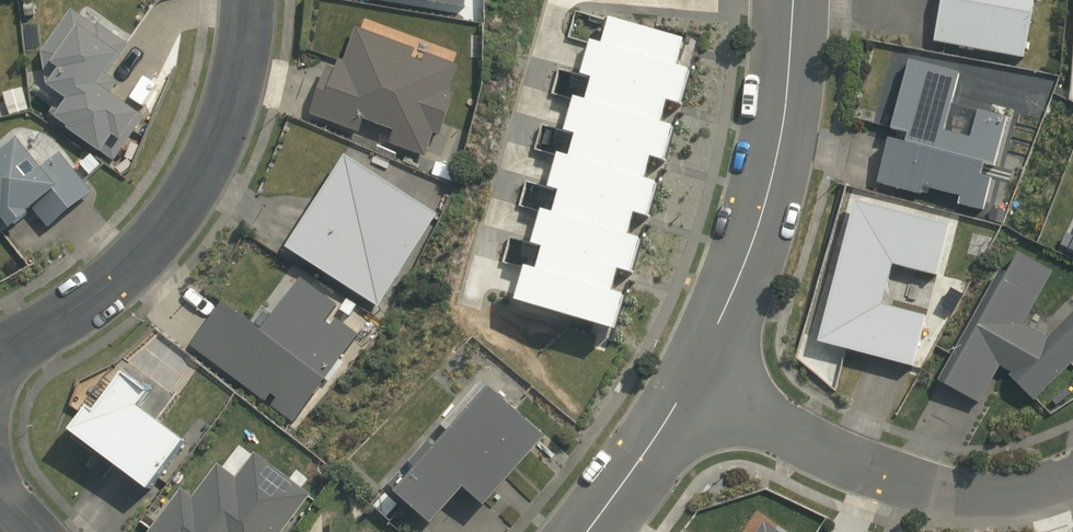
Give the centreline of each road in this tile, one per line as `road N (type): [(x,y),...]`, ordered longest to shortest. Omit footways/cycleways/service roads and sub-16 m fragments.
road 1 (residential): [(0,360),(120,274),(189,193),(231,90),(247,0)]
road 2 (residential): [(692,387),(827,455),(941,493),(1030,491),(1072,478)]
road 3 (residential): [(794,0),(786,108),(769,192),(692,387)]
road 4 (residential): [(692,387),(649,469),(595,531)]

